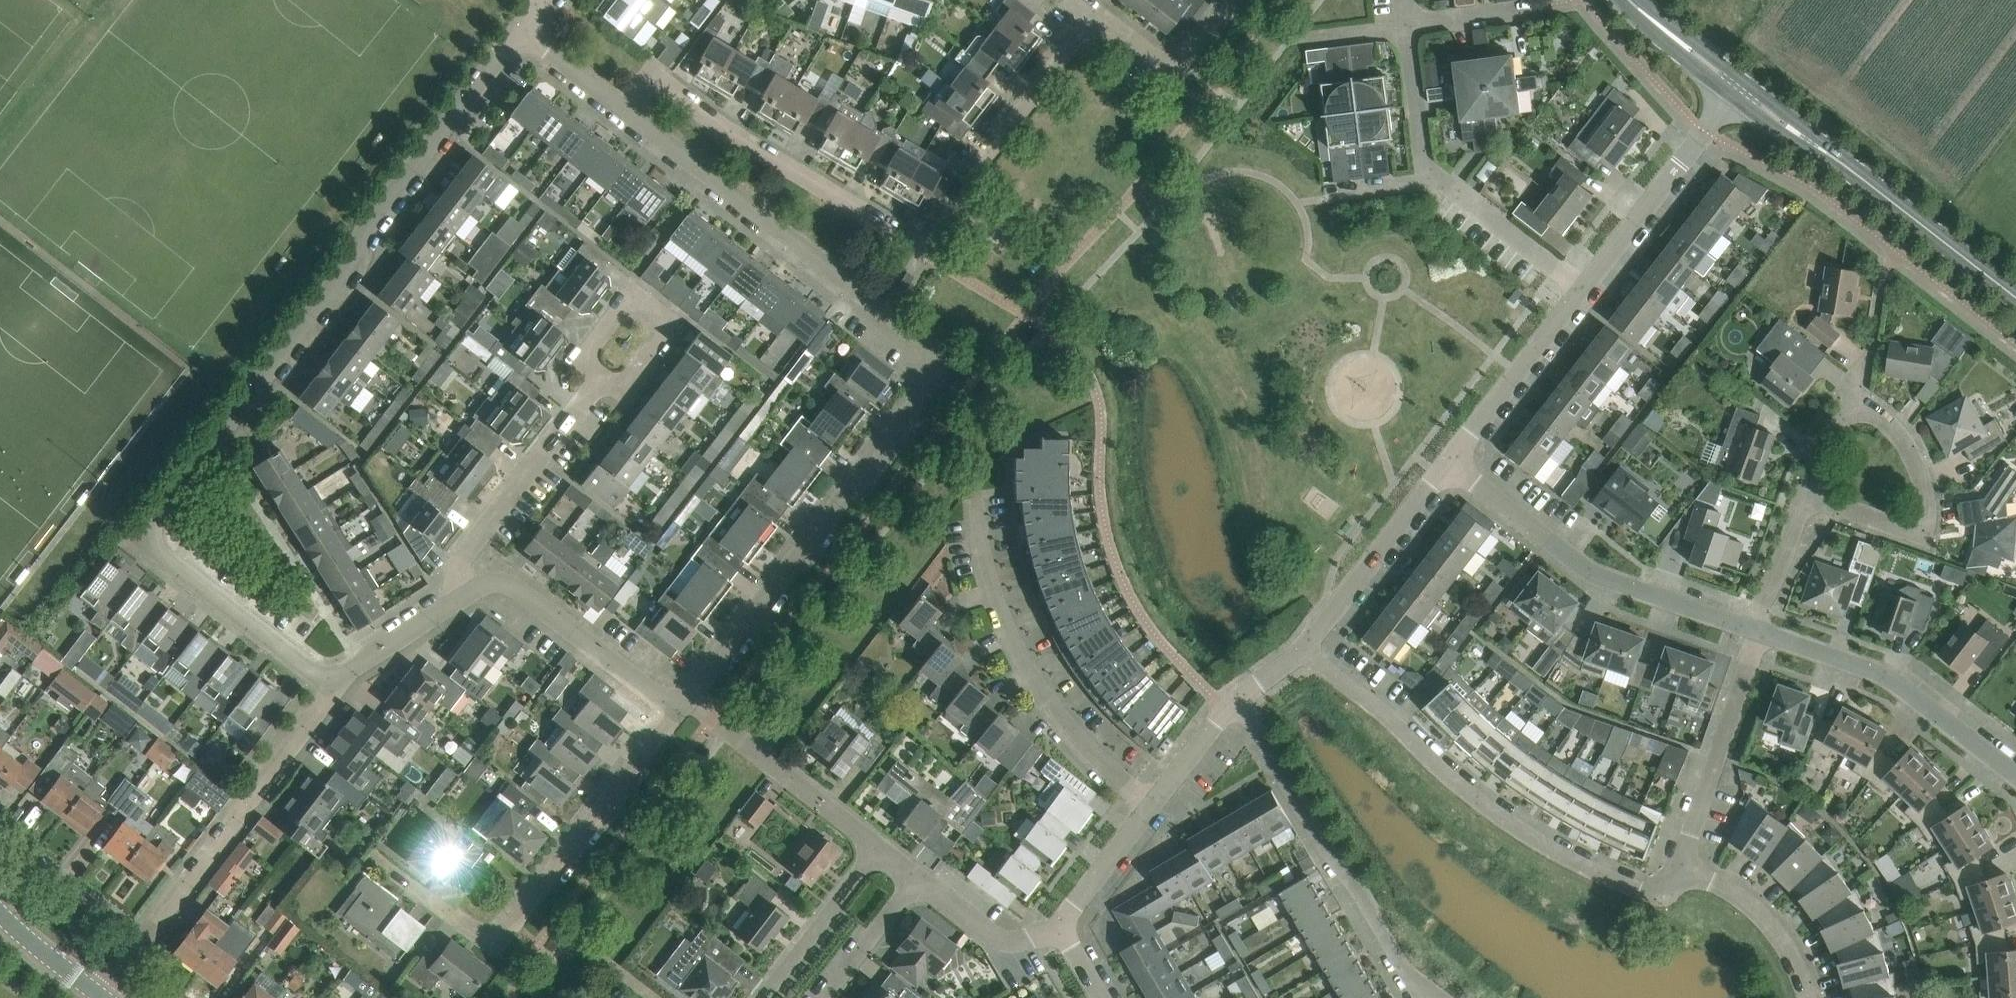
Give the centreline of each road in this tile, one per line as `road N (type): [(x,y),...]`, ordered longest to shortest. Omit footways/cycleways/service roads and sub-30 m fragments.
road 1 (residential): [(520,28),(152,524),(162,556),(334,686)]
road 2 (residential): [(686,702),(937,376),(933,349),(626,111)]
road 3 (residential): [(1098,14),(926,246),(725,130),(667,85),(649,83),(626,111)]
road 4 (residential): [(1680,875),(1672,886),(1637,890),(1544,845),(1469,793),(1305,648)]
road 5 (residential): [(374,858),(474,933),(504,934),(686,702)]
road 6 (residential): [(1151,805),(1069,730),(1022,665),(989,584),(973,502)]
road 7 (residential): [(1429,997),(1330,856),(1238,699)]
road 8 (residential): [(1751,628),(1592,573),(1449,462)]
road 9 (tertiary): [(2015,297),(1738,87)]
road 10 (residential): [(140,942),(334,686)]
road 11 (residential): [(2015,776),(1886,674),(1760,631)]
road 12 (residential): [(1860,409),(1894,428),(1914,459),(1925,523),(1903,528),(1806,494)]
road 13 (residential): [(686,702),(645,690),(507,584),(487,583),(462,598)]
road 14 (residential): [(462,598),(463,555),(597,383)]
road 15 (residential): [(1680,875),(1760,631)]
road 16 (residential): [(1586,289),(1738,87)]
road 17 (residential): [(879,848),(686,702)]
road 18 (residential): [(1305,648),(1449,462)]
road 19 (residential): [(1449,462),(1586,289)]
road 20 (residential): [(597,383),(634,378),(661,342),(660,324),(650,310),(619,313),(592,346),(591,363)]
road 21 (residential): [(1426,178),(1440,177),(1586,289)]
road 22 (residential): [(1811,997),(1765,909),(1715,881),(1680,875)]
road 23 (residential): [(762,997),(879,848)]
road 24 (residential): [(1235,0),(1176,67),(1098,14)]
road 25 (residential): [(140,942),(0,835)]
road 26 (residential): [(1058,927),(1027,940),(997,939),(917,878)]
road 27 (residential): [(334,686),(462,598)]
road 28 (residential): [(1408,25),(1426,178)]
road 29 (residential): [(1058,927),(1151,805)]
road 30 (residential): [(825,997),(917,878)]
road 31 (residential): [(1751,628),(1806,494)]
road 32 (tertiary): [(1738,87),(1630,0)]
road 33 (residential): [(1151,805),(1238,699)]
road 34 (residential): [(626,111),(520,28)]
road 35 (tertiary): [(100,995),(0,911)]
road 36 (residential): [(1408,25),(1535,8)]

